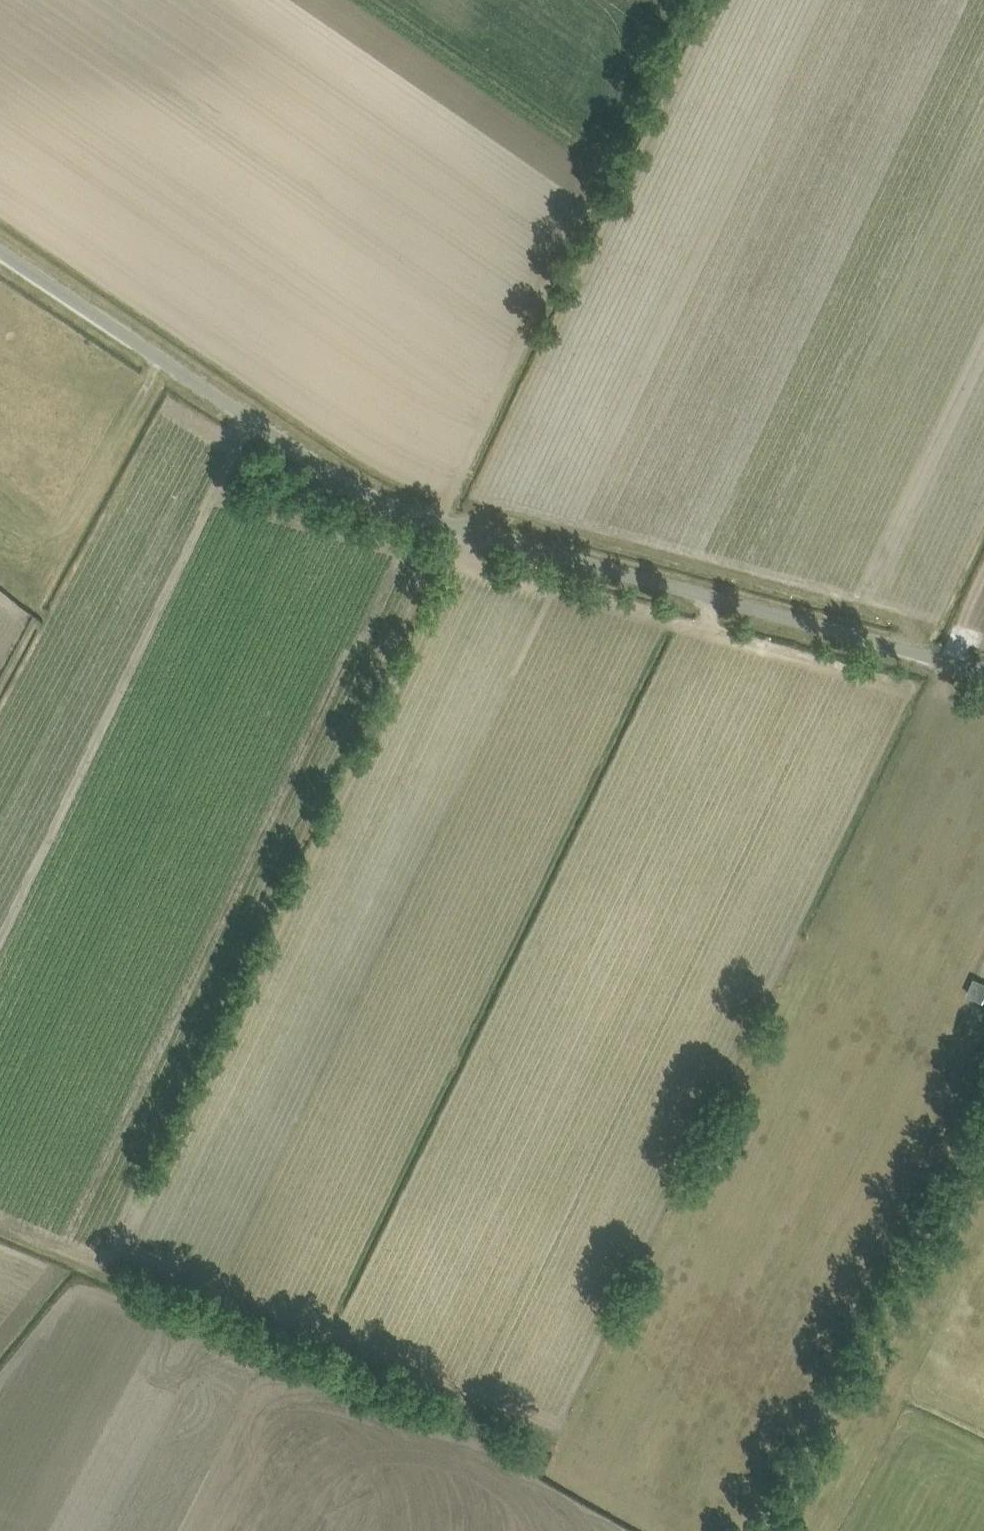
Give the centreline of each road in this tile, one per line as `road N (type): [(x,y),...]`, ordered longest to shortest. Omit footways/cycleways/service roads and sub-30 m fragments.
road 1 (unclassified): [(983,669),(391,504),(0,249)]

